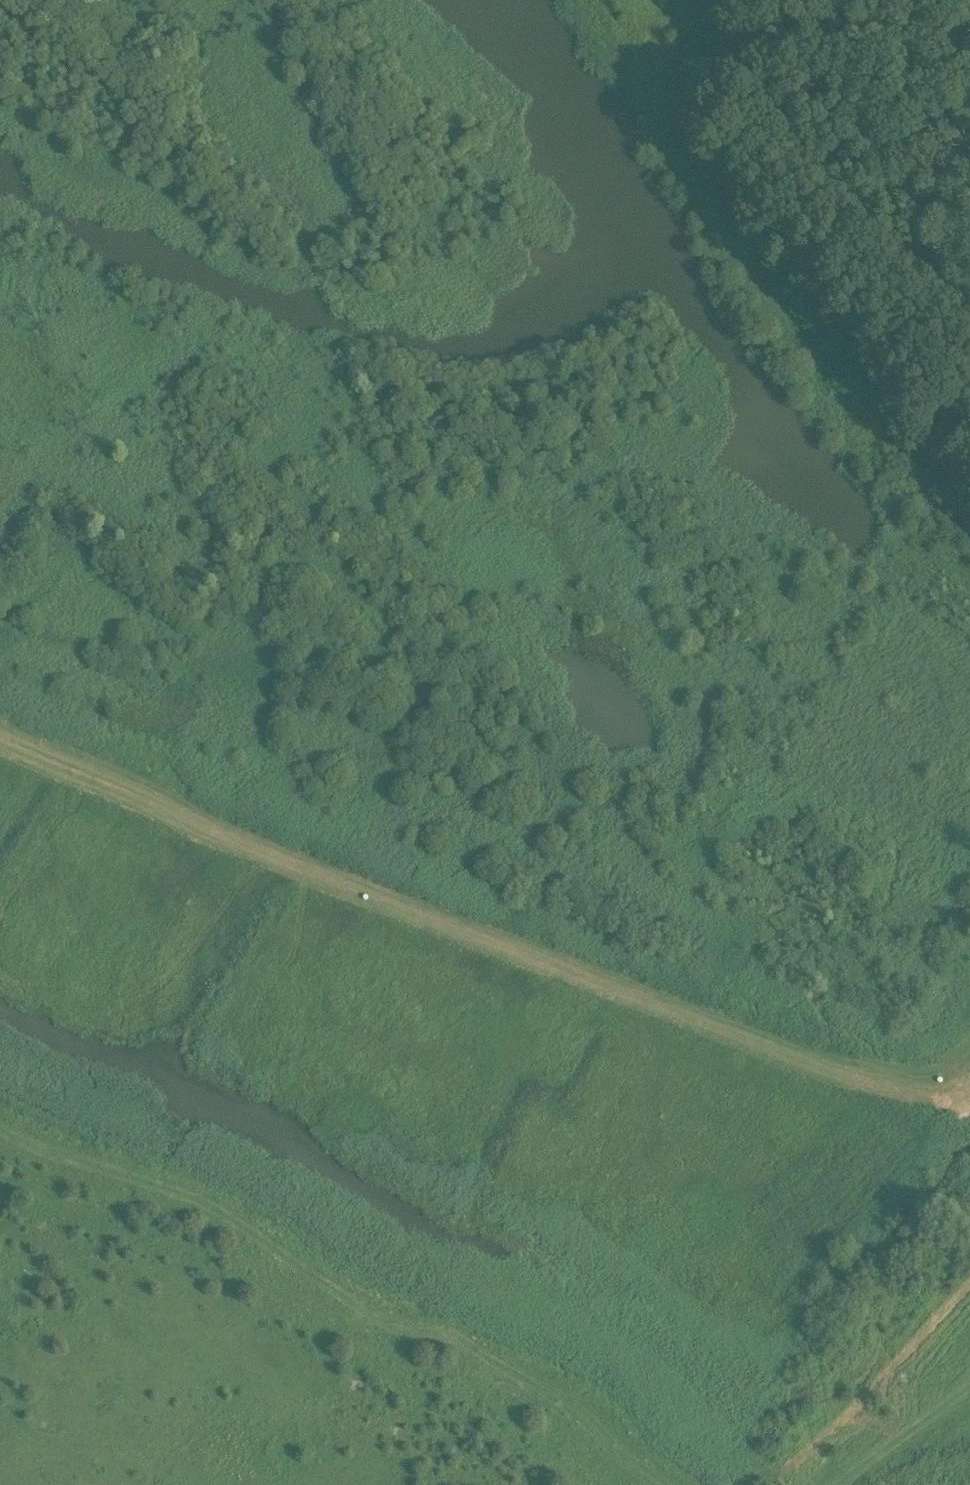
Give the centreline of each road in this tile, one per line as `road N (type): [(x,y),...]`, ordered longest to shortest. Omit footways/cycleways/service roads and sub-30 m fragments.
road 1 (track): [(849,1484),(969,1386)]

